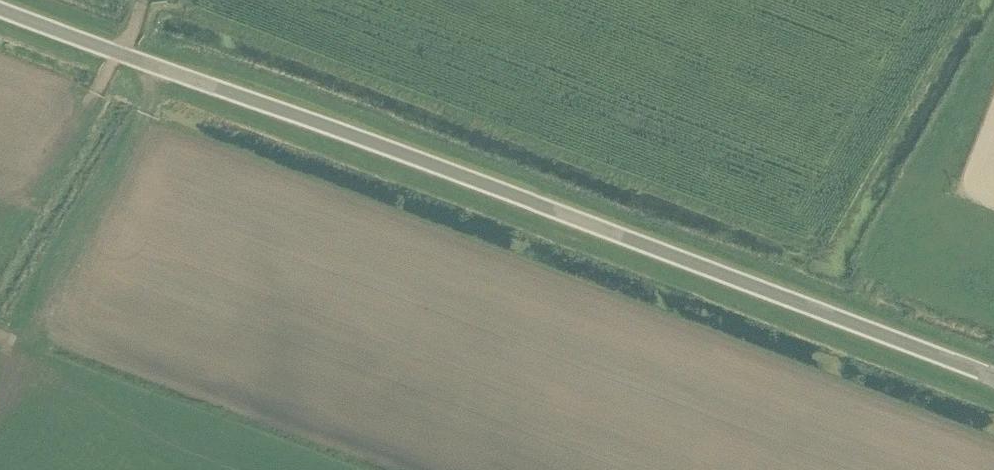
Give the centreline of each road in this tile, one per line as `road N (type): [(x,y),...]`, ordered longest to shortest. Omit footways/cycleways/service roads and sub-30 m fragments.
road 1 (unclassified): [(993,376),(0,8)]

